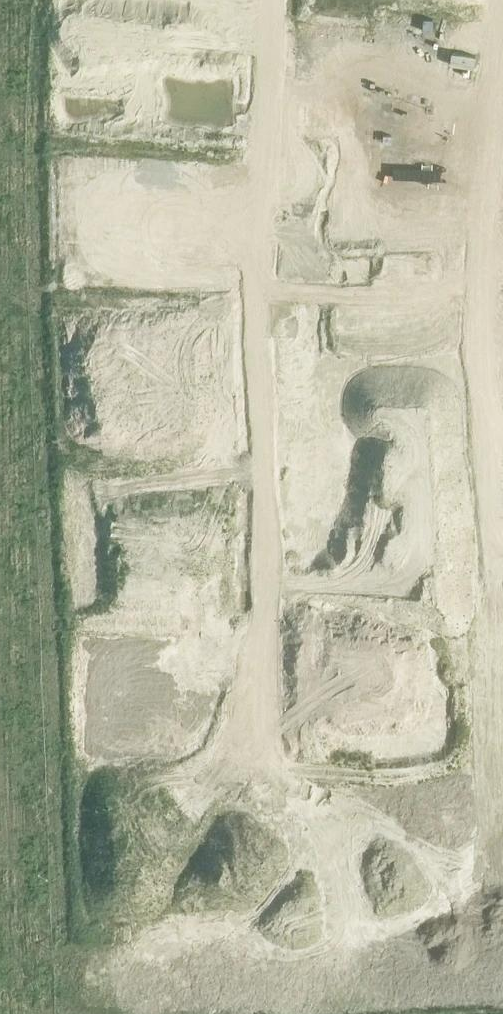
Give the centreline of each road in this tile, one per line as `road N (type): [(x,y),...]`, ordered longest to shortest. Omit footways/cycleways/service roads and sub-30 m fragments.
road 1 (track): [(270,732),(261,191),(270,0)]
road 2 (track): [(496,0),(481,198),(487,717)]
road 3 (track): [(262,221),(481,236)]

